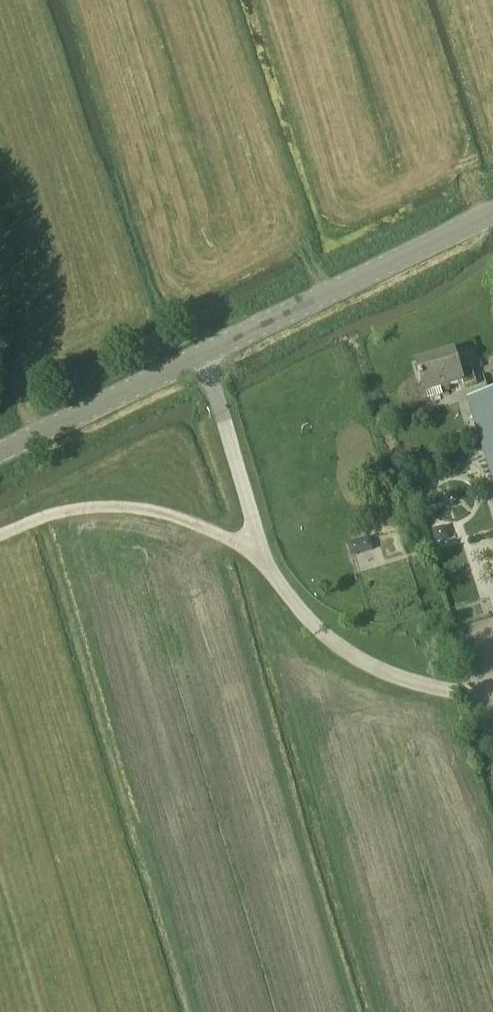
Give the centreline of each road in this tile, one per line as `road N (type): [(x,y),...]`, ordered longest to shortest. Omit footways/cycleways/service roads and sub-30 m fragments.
road 1 (unclassified): [(0,448),(492,216)]
road 2 (track): [(0,535),(80,510),(191,520),(255,543)]

